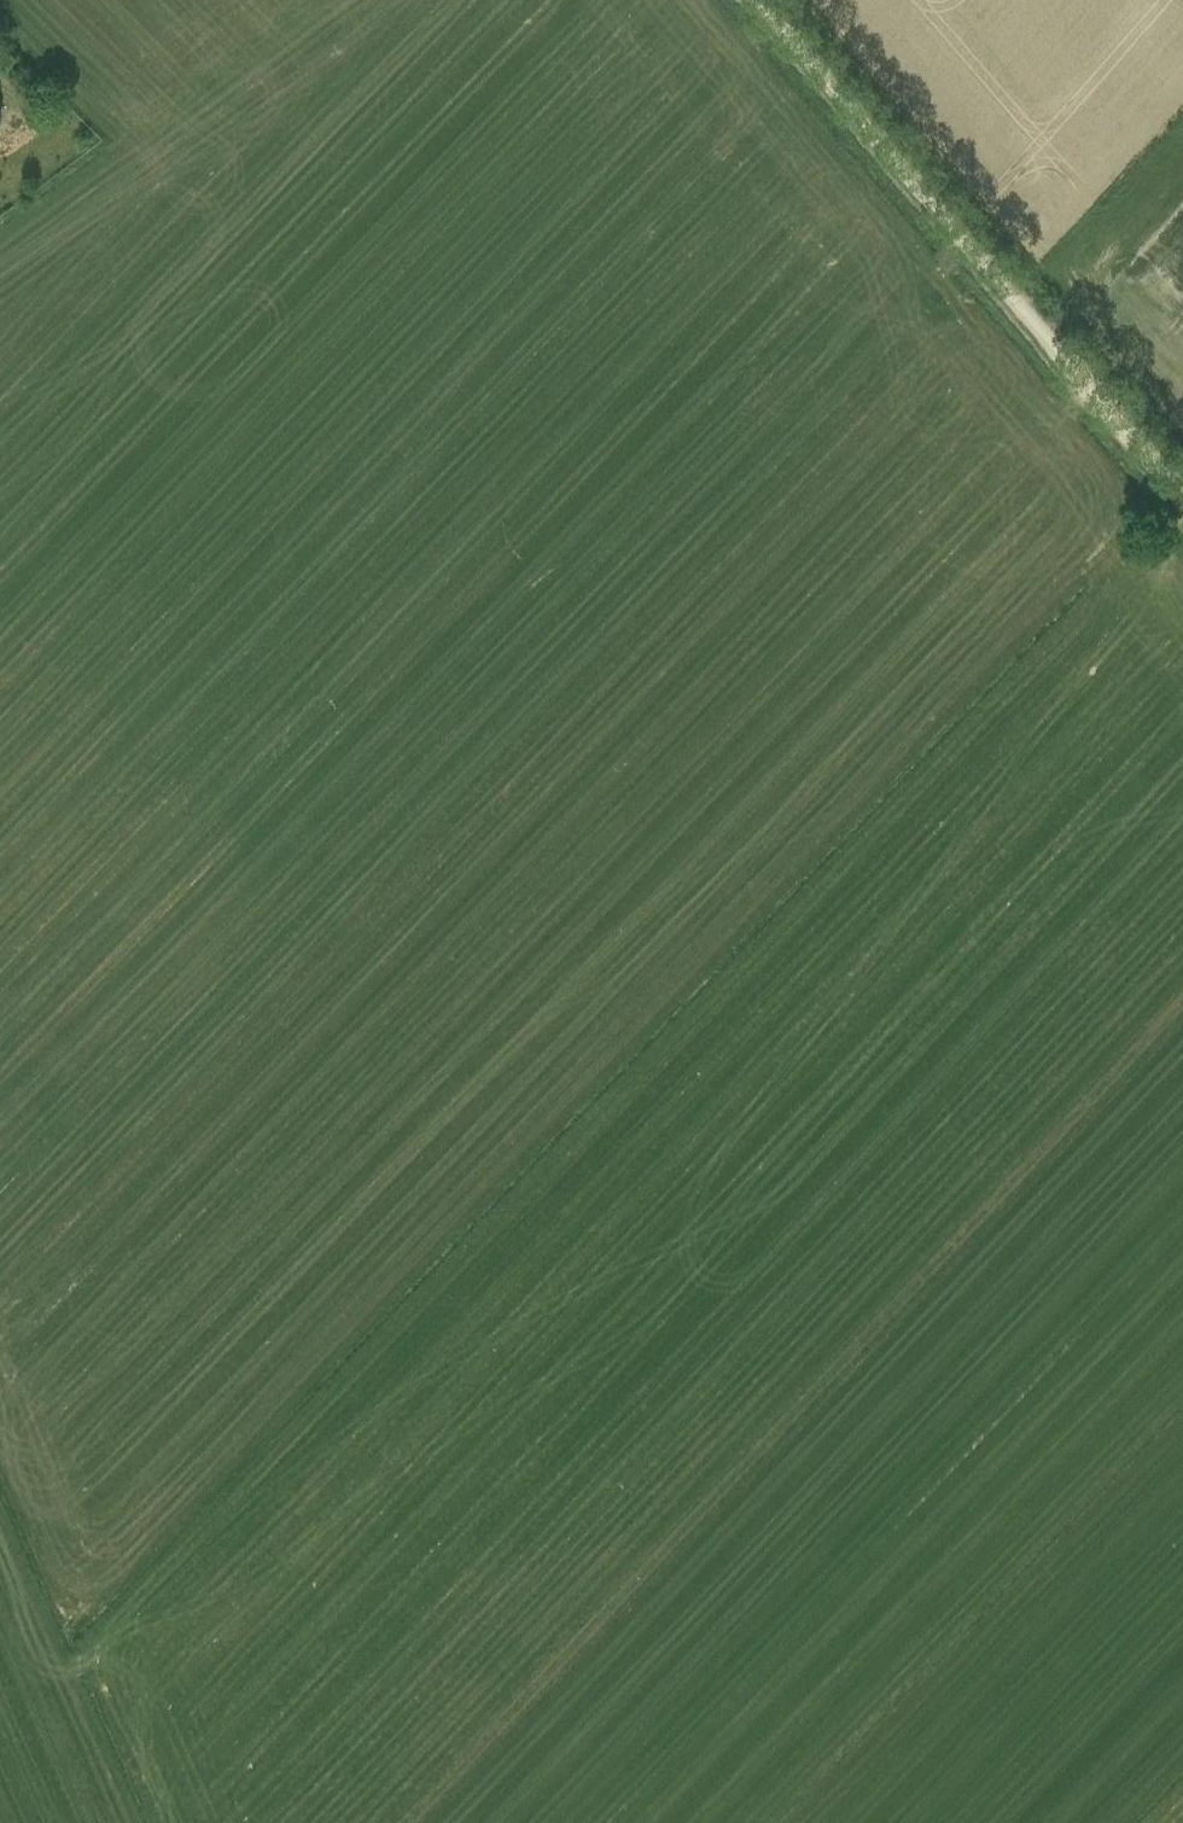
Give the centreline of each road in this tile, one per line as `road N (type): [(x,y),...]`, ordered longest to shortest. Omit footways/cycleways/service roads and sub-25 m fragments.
road 1 (unclassified): [(1182,498),(760,0)]

